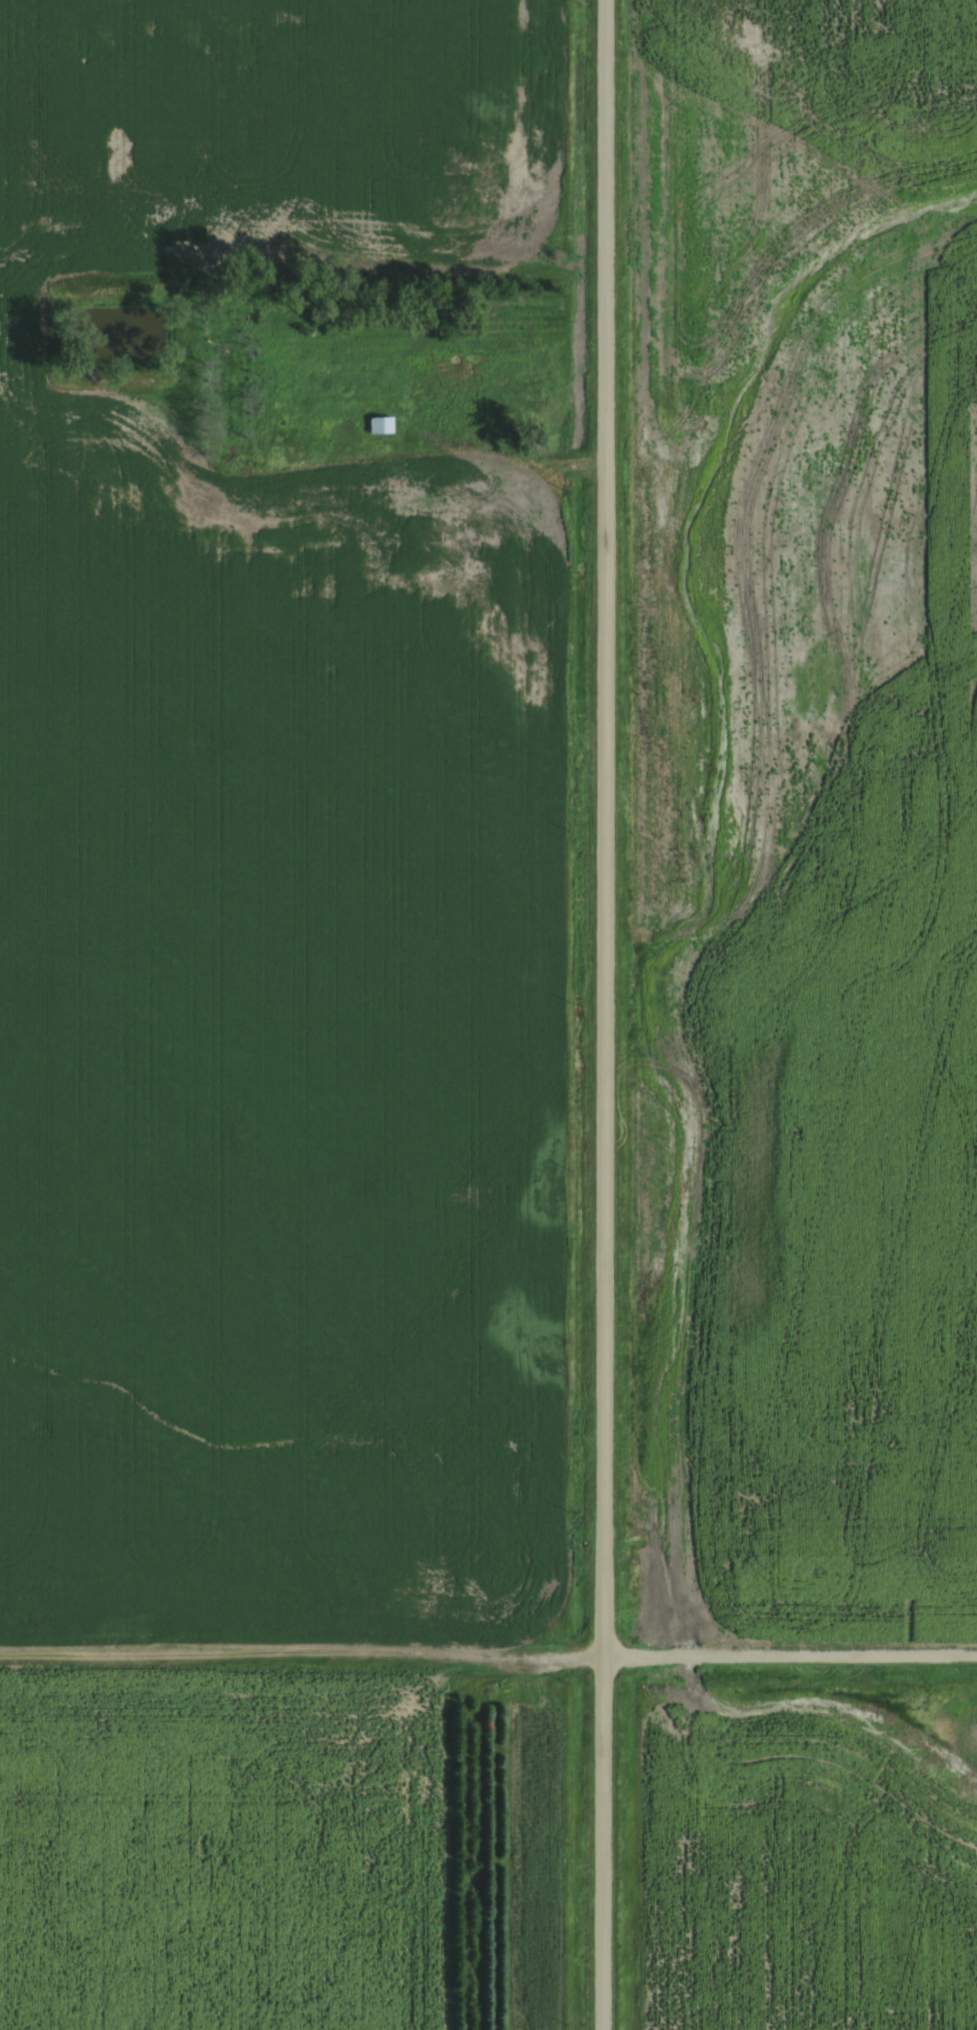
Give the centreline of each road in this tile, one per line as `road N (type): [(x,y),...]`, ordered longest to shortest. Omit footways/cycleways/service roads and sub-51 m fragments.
road 1 (residential): [(606,0),(603,2029)]
road 2 (residential): [(603,1663),(0,1664)]
road 3 (track): [(976,1661),(603,1663)]

